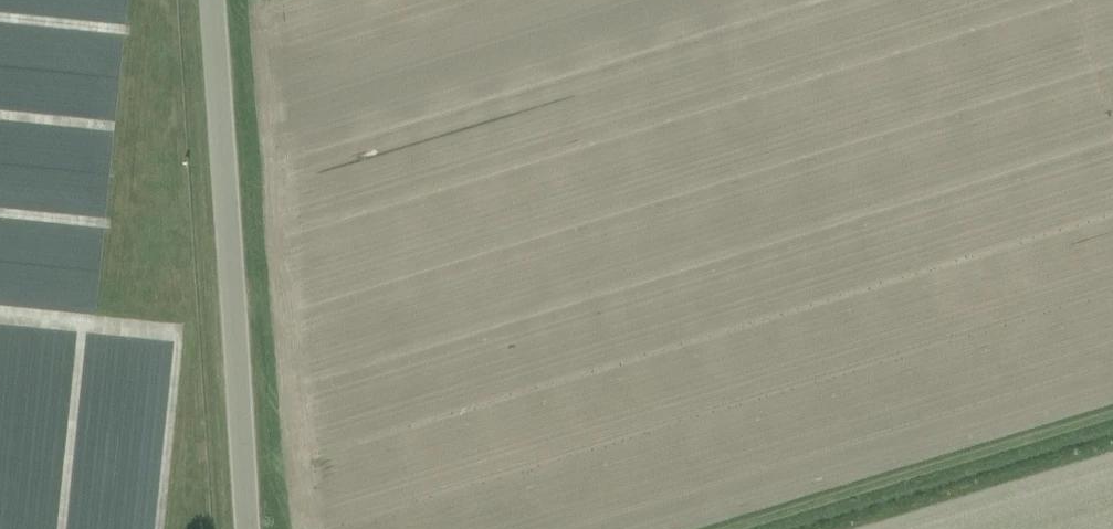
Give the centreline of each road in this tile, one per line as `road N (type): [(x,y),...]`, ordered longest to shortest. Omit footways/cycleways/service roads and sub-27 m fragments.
road 1 (unclassified): [(245,528),(212,0)]
road 2 (track): [(747,528),(1112,419)]

